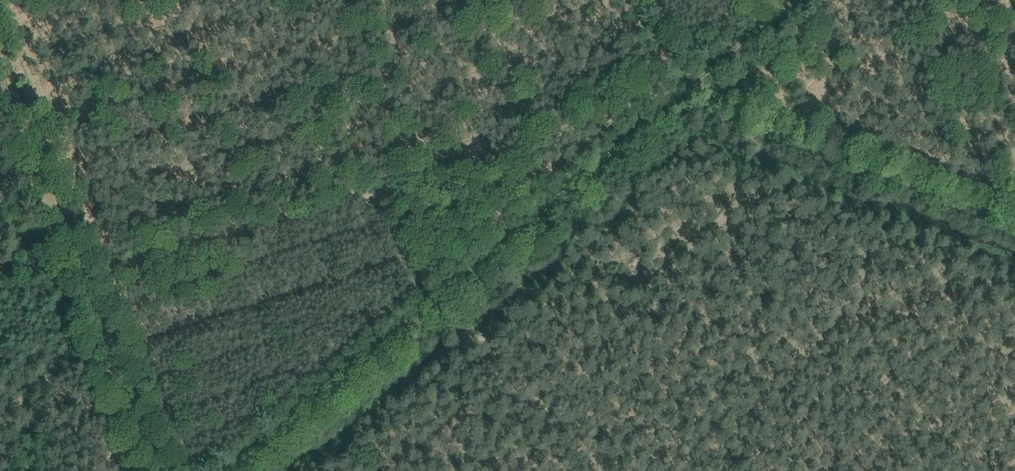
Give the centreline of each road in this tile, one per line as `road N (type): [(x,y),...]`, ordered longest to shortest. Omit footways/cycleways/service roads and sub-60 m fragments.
road 1 (track): [(233,470),(800,0)]
road 2 (track): [(828,470),(467,345),(444,322),(423,316)]
road 3 (track): [(1014,206),(695,87)]
road 4 (track): [(314,470),(467,345),(537,299)]

